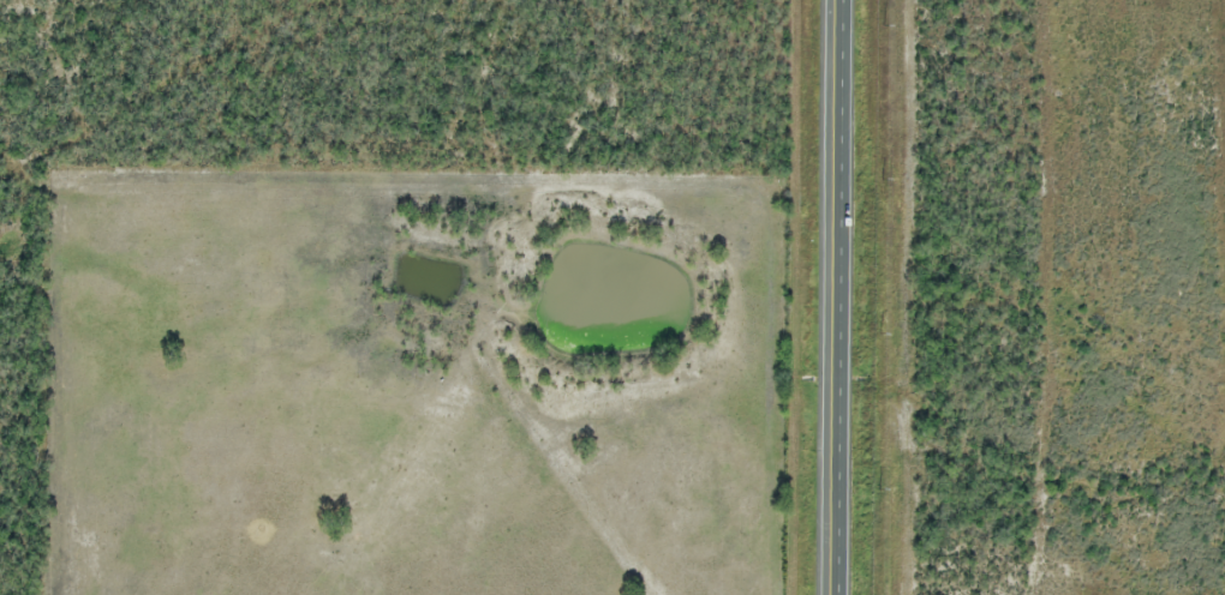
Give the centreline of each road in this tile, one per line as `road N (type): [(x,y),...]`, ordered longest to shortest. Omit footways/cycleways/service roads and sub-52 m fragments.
road 1 (primary): [(837,594),(841,0)]

